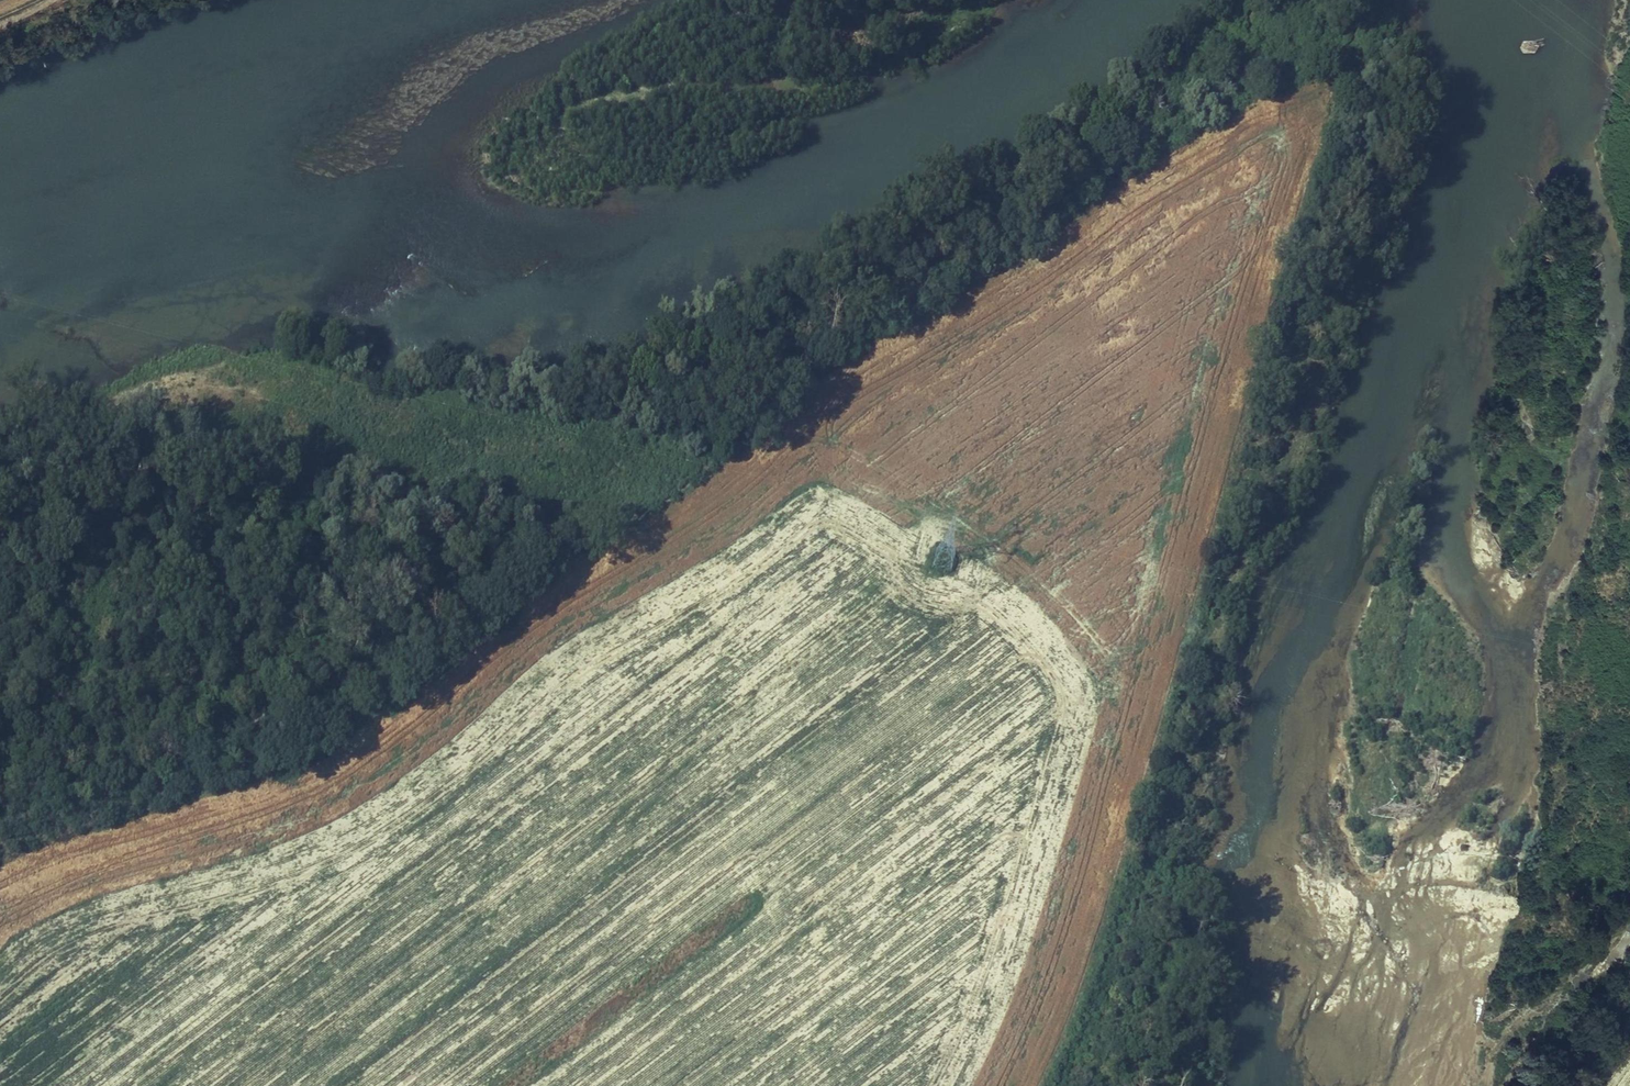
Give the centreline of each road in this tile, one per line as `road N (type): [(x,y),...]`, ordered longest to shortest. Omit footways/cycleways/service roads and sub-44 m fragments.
road 1 (track): [(1333,88),(1199,607),(1067,1022),(1032,1085)]

